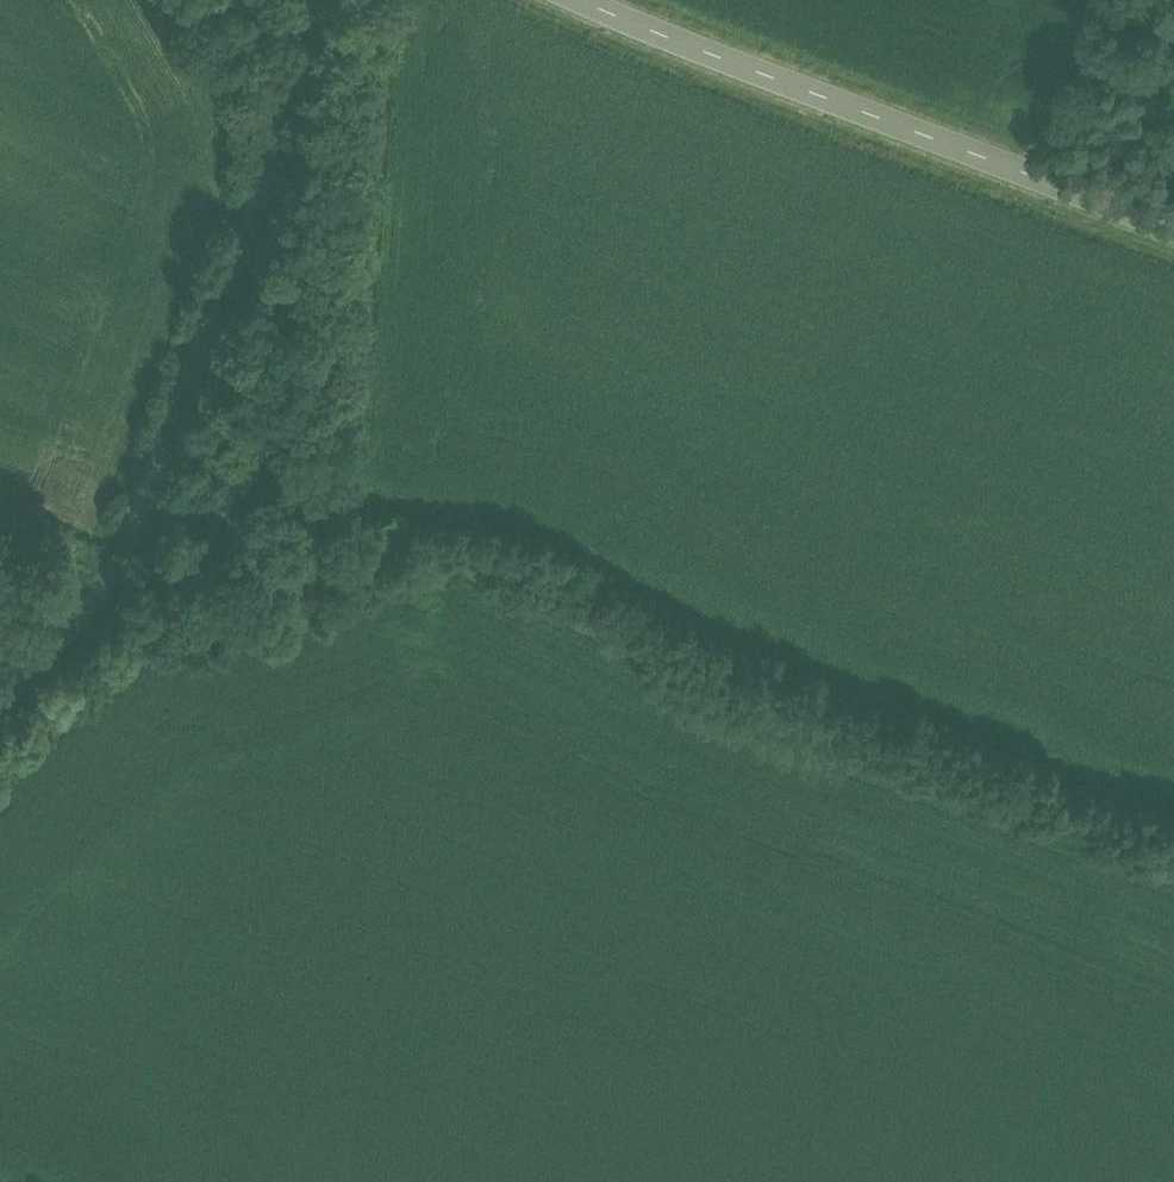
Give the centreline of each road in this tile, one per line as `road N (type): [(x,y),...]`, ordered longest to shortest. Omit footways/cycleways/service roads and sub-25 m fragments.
road 1 (residential): [(300,0),(80,568),(0,647)]
road 2 (tertiary): [(1173,228),(586,0)]

